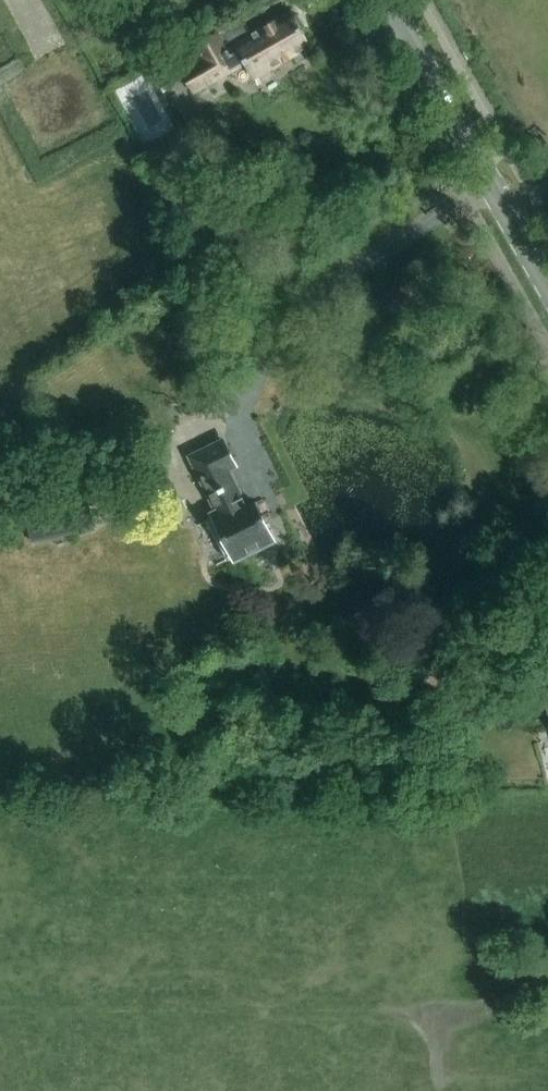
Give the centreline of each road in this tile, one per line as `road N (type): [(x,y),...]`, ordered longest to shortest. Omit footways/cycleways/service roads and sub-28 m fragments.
road 1 (secondary): [(547,287),(386,0)]

